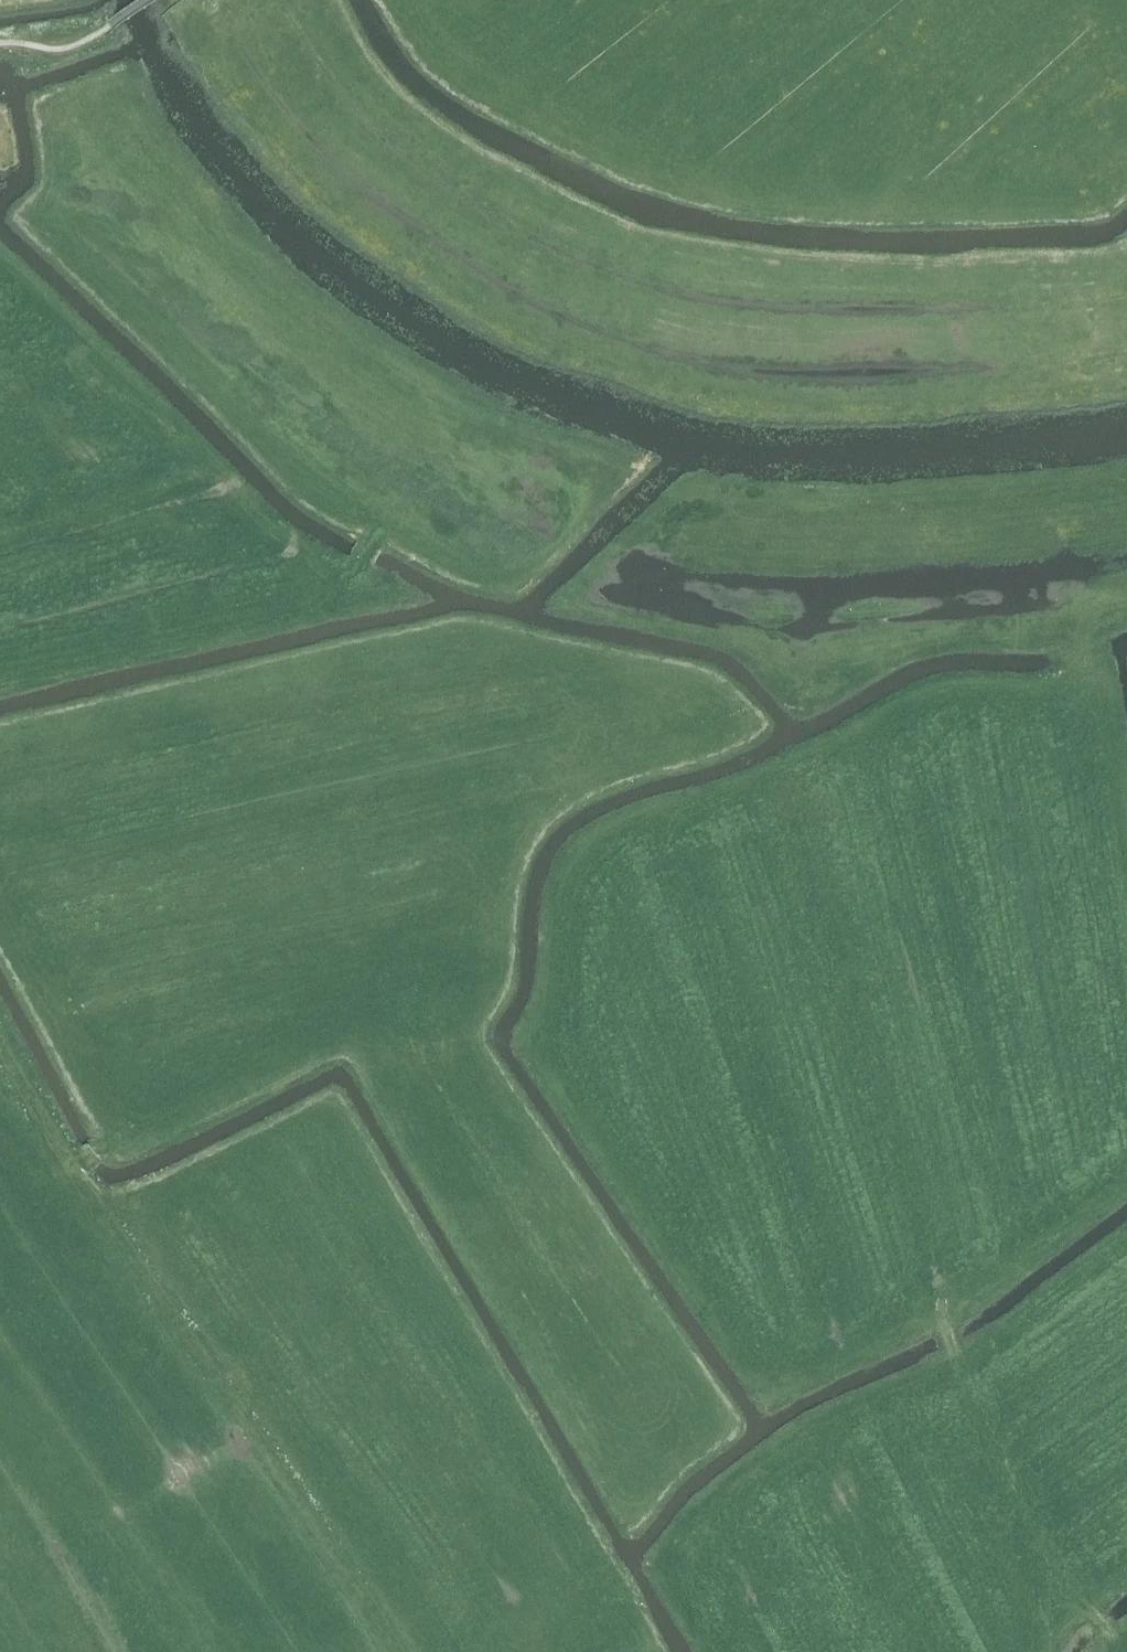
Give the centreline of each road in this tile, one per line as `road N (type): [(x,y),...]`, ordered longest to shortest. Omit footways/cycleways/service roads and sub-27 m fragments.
road 1 (track): [(392,1651),(0,1044)]

